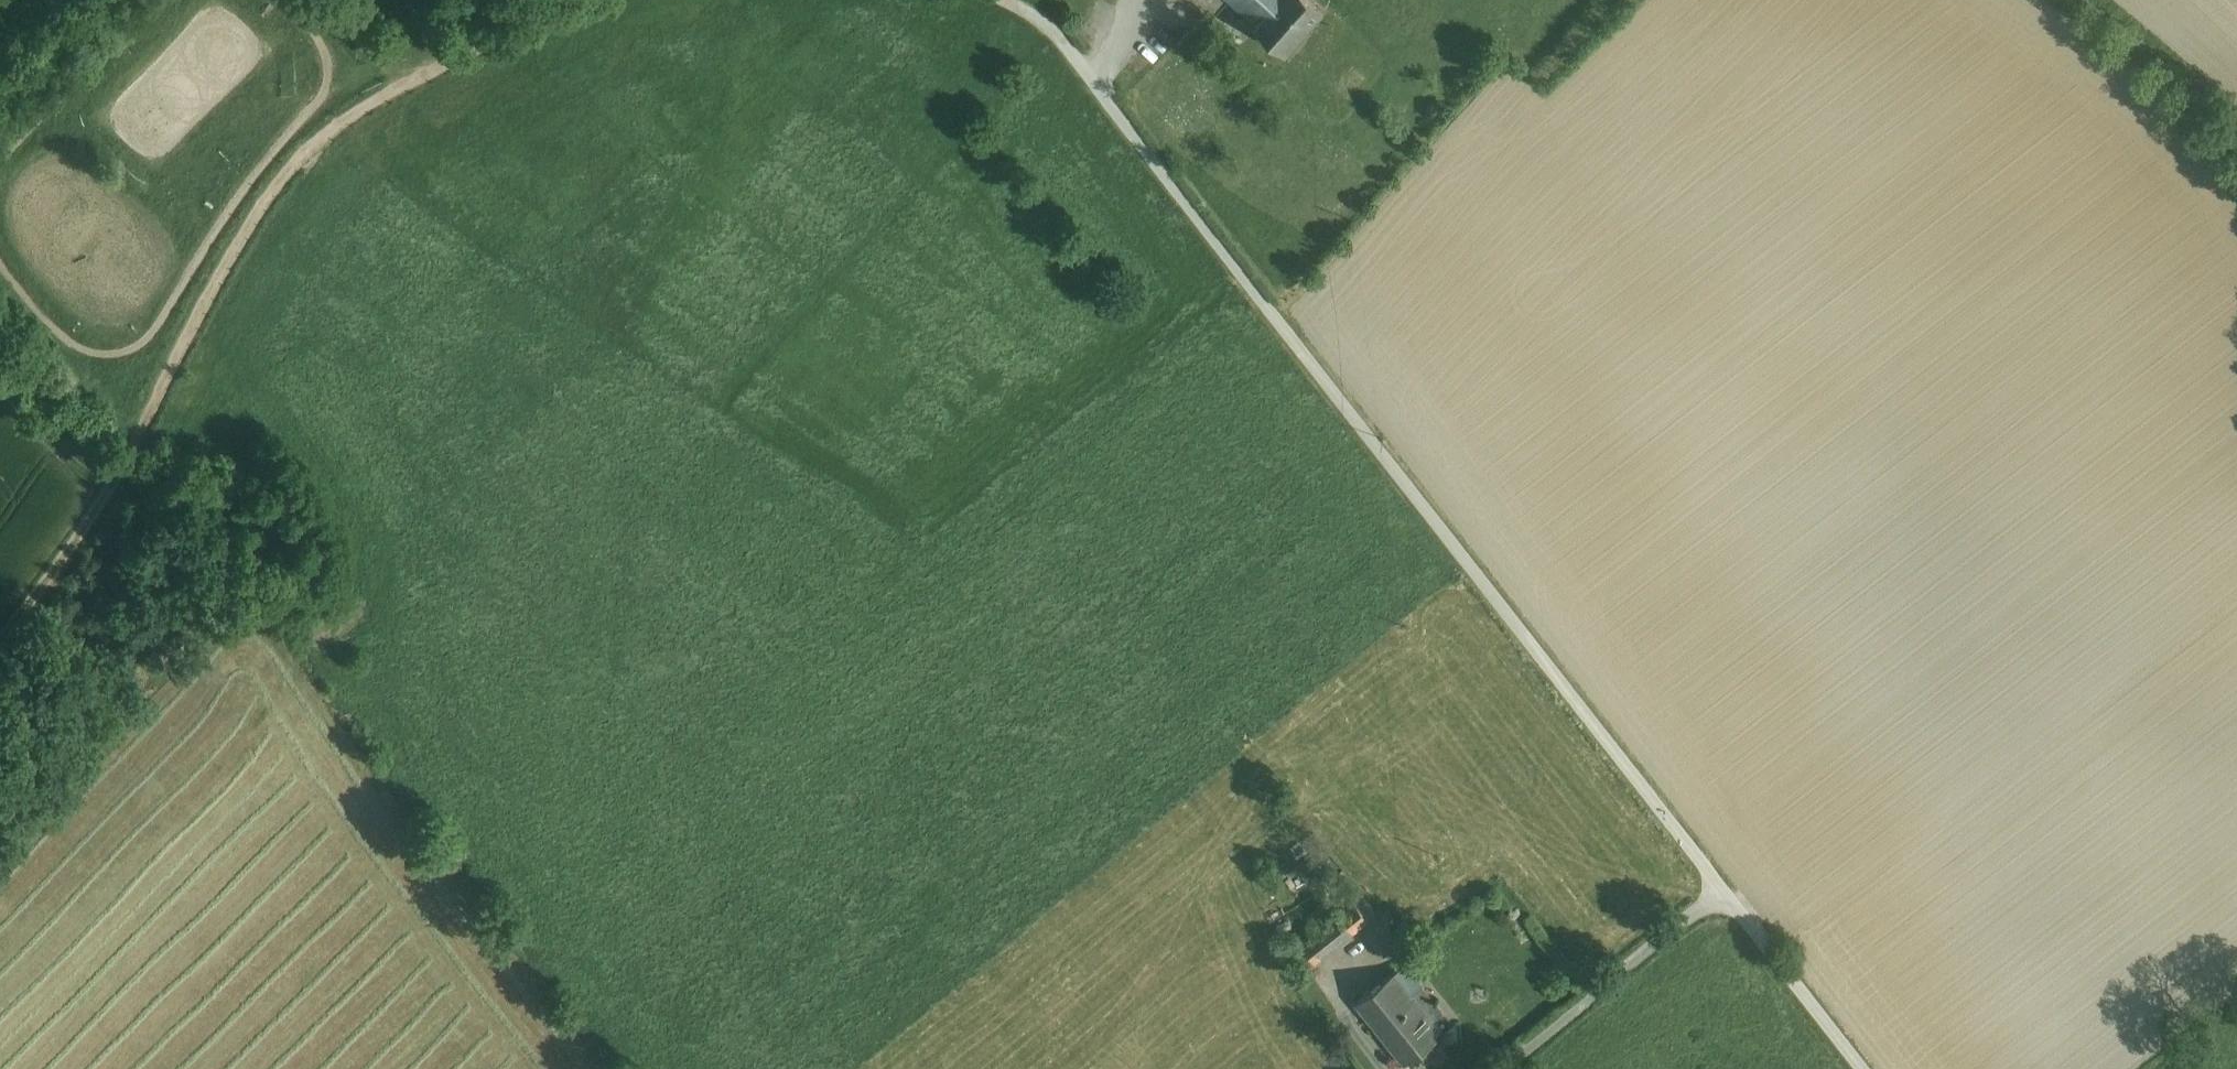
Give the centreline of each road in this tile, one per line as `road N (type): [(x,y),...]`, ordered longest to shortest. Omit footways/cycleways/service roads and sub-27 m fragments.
road 1 (unclassified): [(1050,23),(1724,891)]
road 2 (track): [(569,0),(369,108),(305,153),(204,299),(114,484),(0,643)]
road 3 (unclassified): [(1724,891),(1506,1068)]
road 4 (unclassified): [(1724,891),(1862,1068)]
road 5 (track): [(114,484),(67,452),(0,380)]

